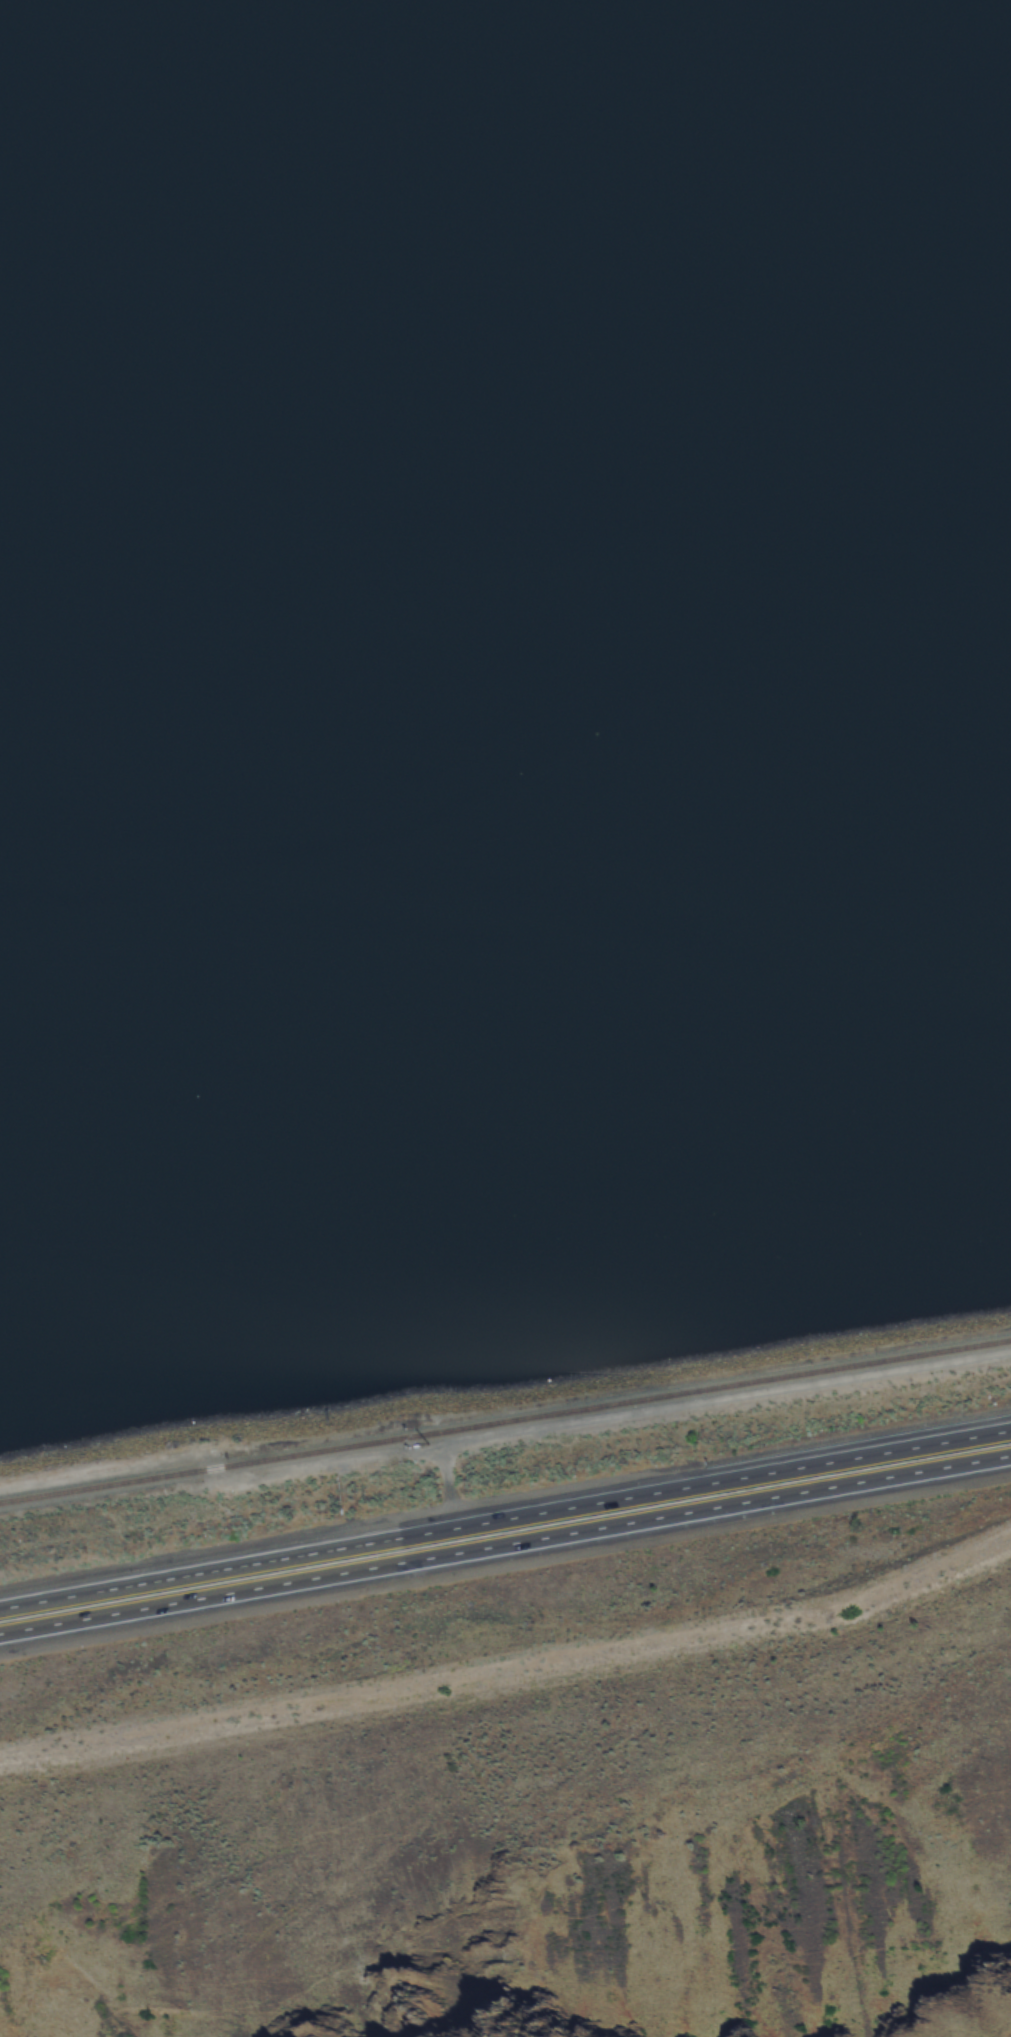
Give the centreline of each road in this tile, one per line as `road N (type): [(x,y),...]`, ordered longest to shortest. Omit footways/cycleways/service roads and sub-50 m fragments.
road 1 (motorway): [(1010,1435),(0,1615)]
road 2 (motorway): [(0,1646),(1010,1466)]

